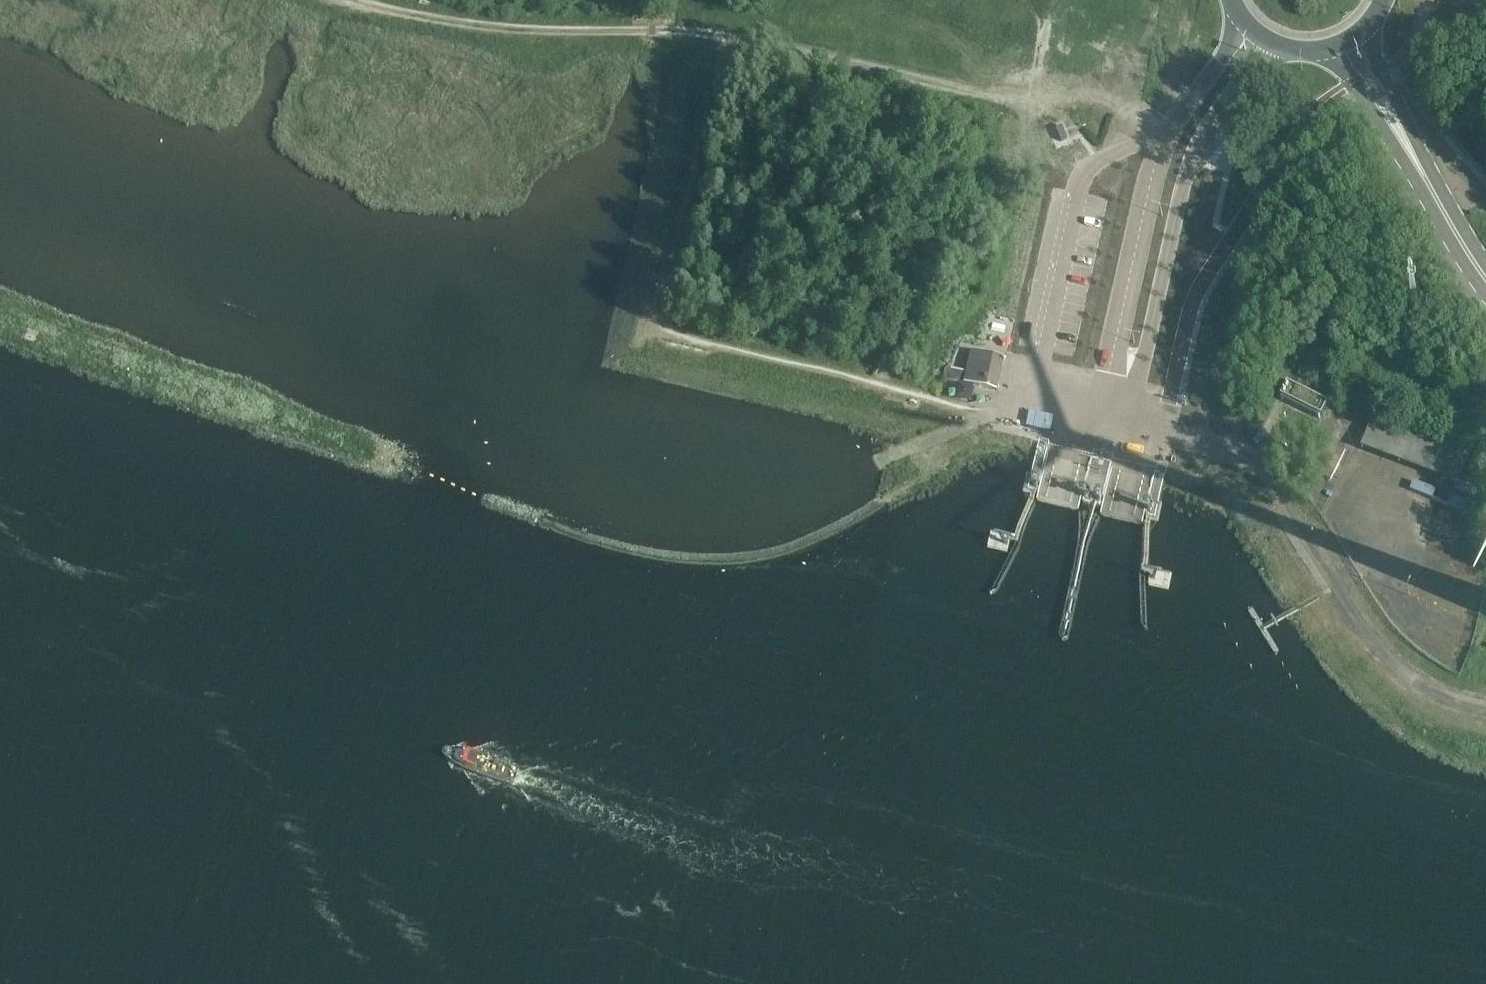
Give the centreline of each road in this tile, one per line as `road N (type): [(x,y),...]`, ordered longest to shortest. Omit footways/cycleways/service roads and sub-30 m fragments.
road 1 (track): [(682,31),(760,36),(996,91),(1100,99),(1192,125)]
road 2 (unclassified): [(1485,706),(1438,693),(1380,650),(1248,454),(1161,427)]
road 3 (tertiary): [(1116,403),(1147,386),(1167,355),(1211,150),(1192,125)]
road 4 (tertiary): [(1116,403),(1110,361),(1150,191),(1192,125)]
road 5 (primary): [(1485,278),(1404,141)]

